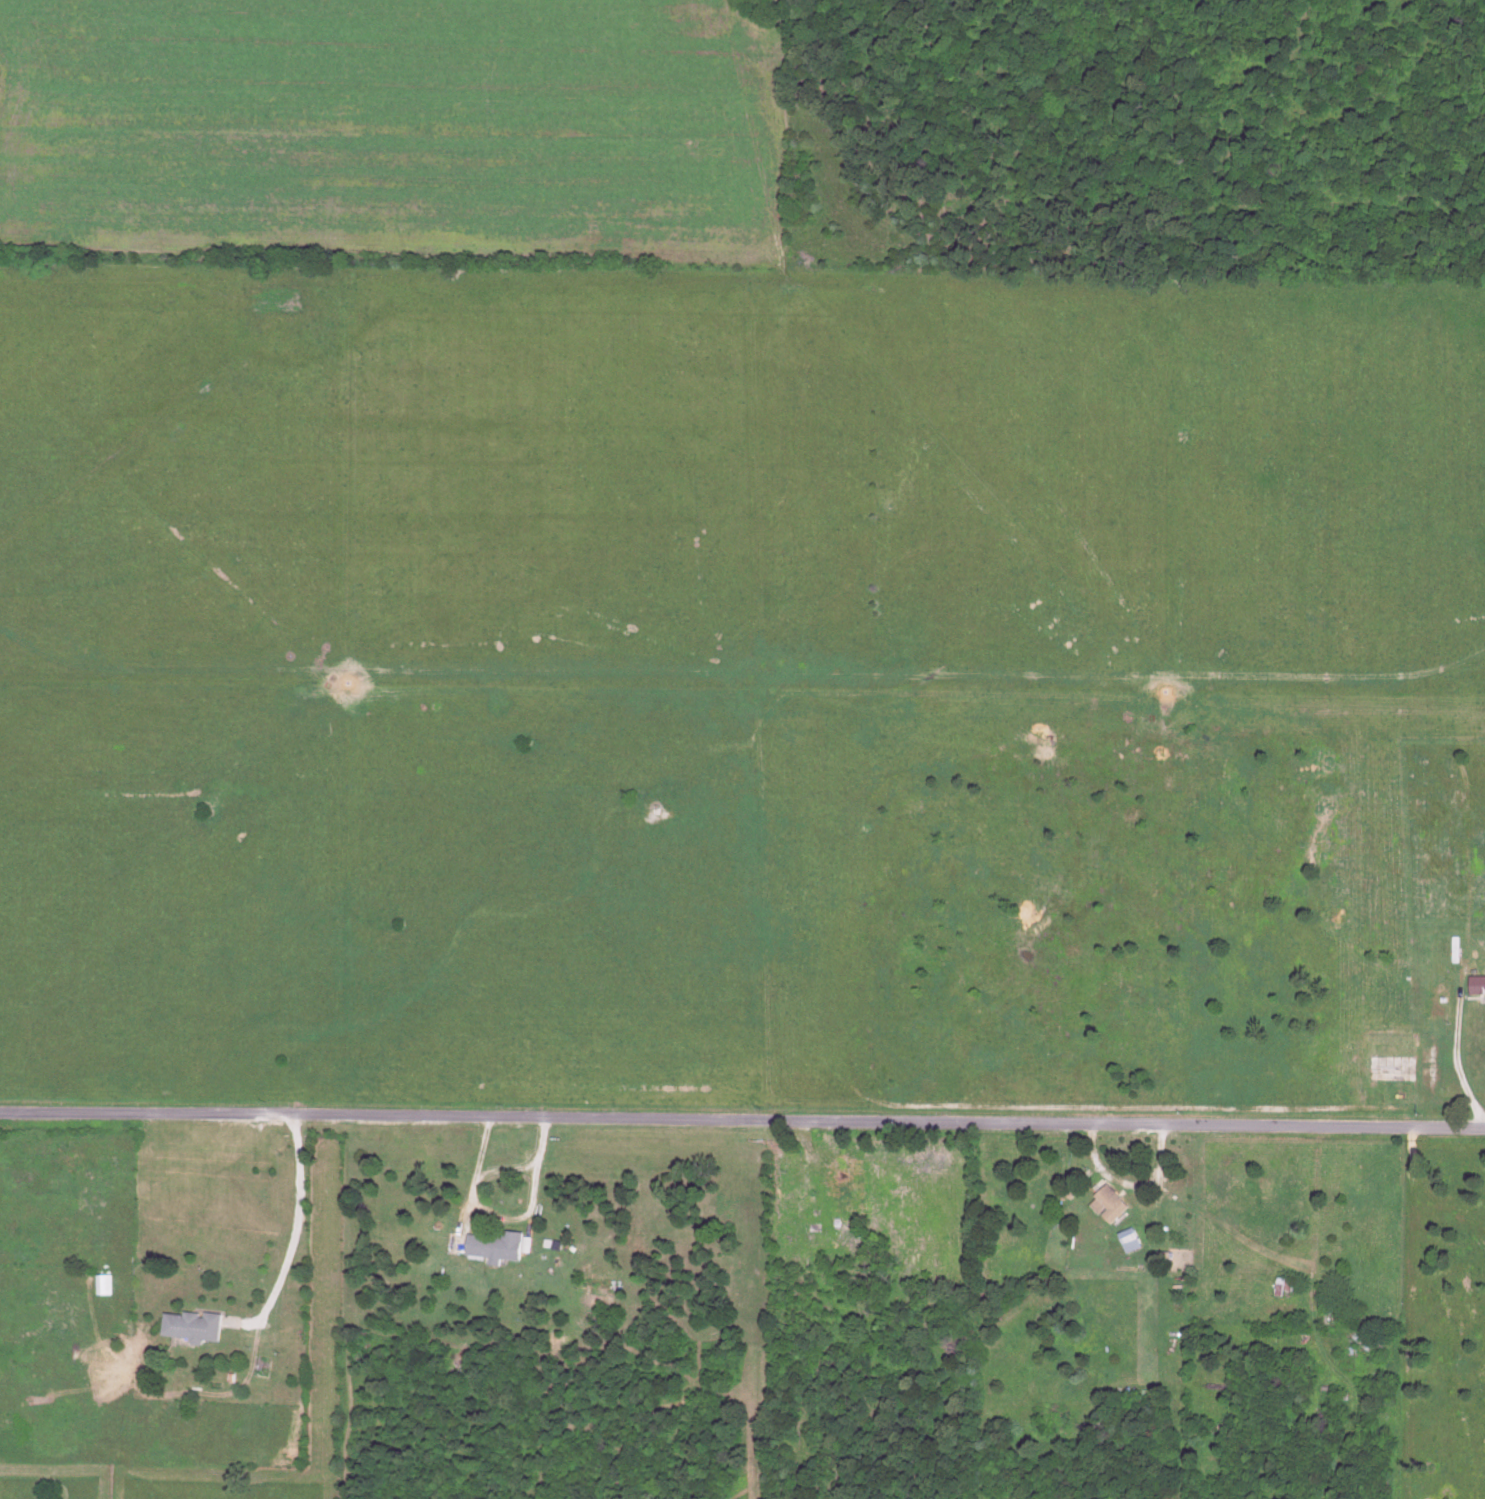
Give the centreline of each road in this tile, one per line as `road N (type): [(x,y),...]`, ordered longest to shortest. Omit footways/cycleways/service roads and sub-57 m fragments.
road 1 (residential): [(1484,1132),(0,1114)]

